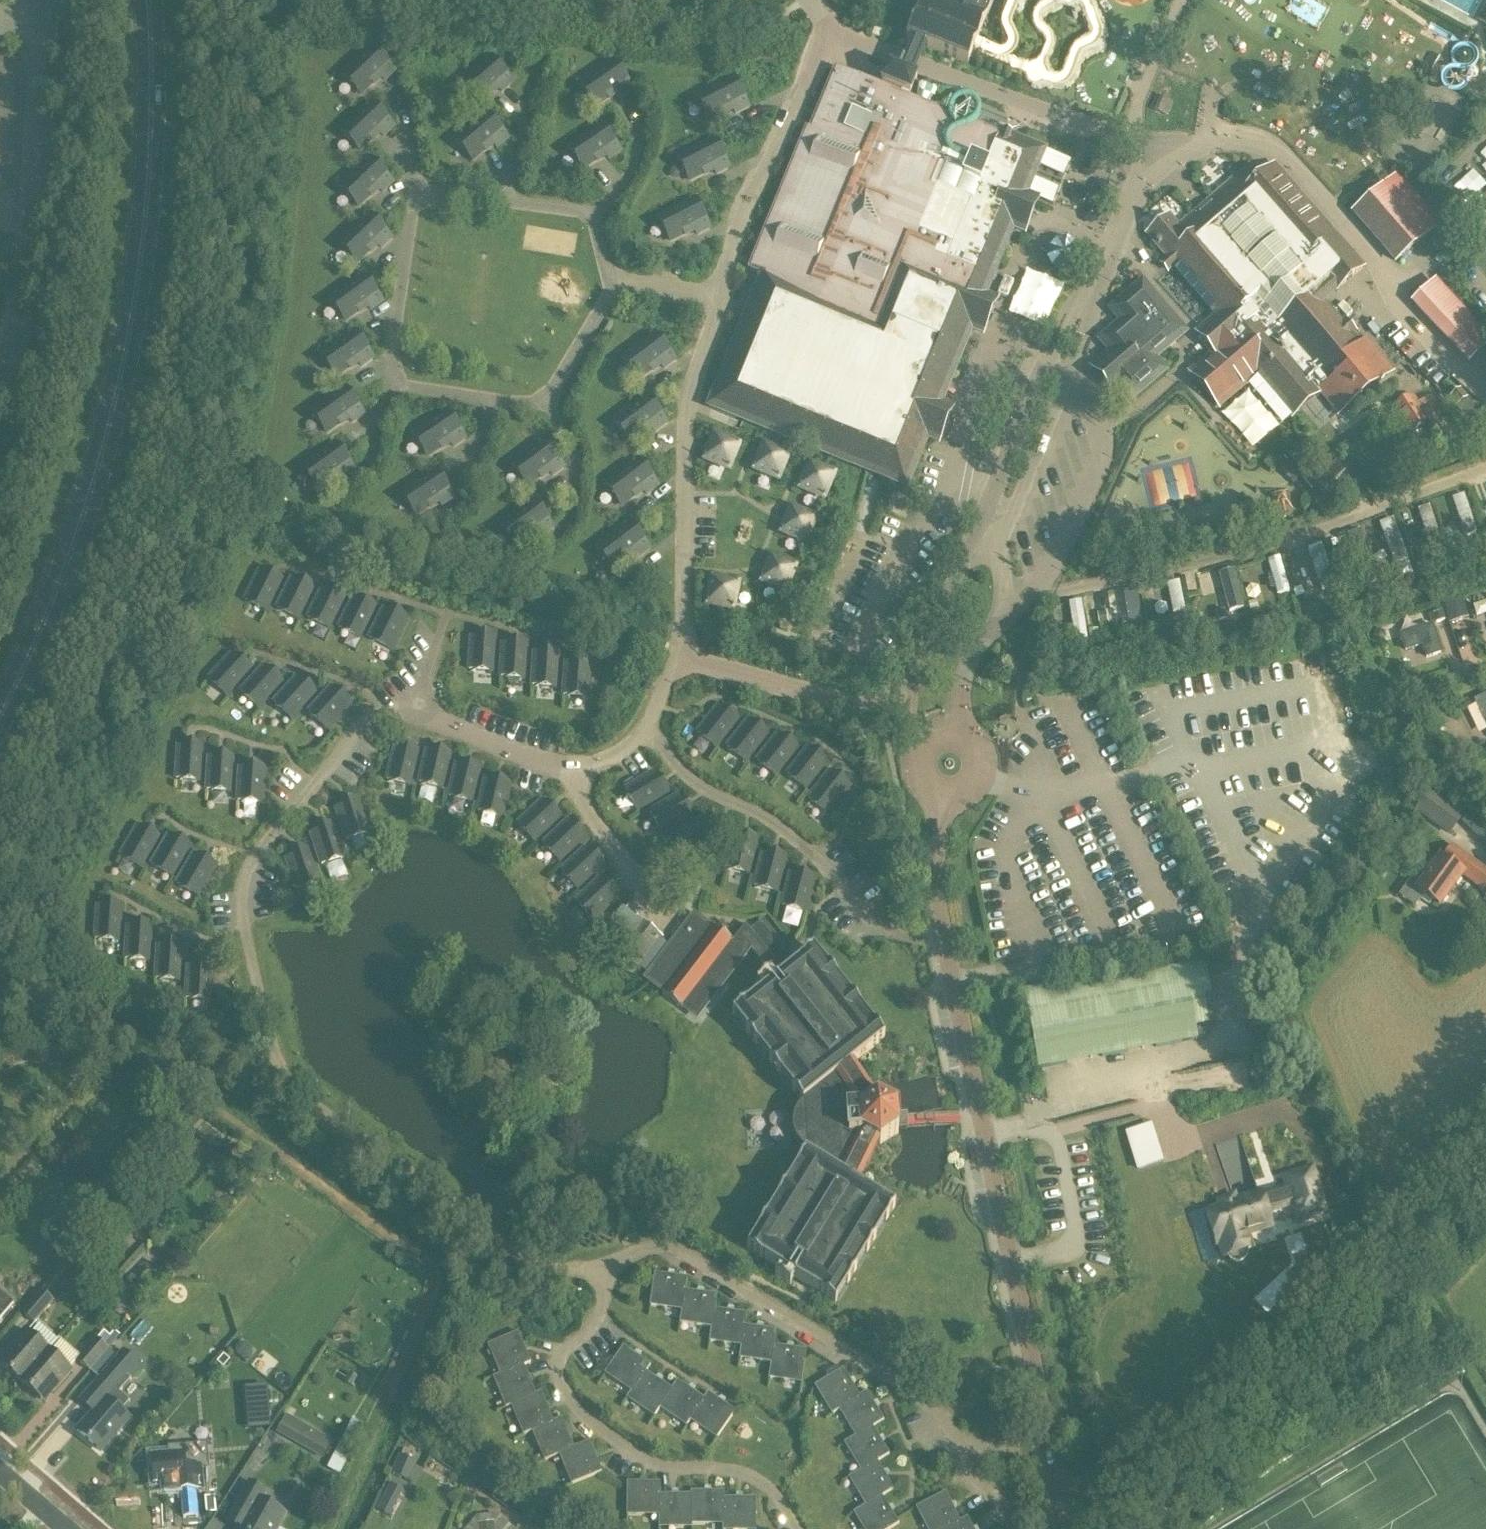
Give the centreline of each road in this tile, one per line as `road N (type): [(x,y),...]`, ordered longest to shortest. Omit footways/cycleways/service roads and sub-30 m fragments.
road 1 (primary): [(0,717),(82,525),(121,384),(143,250),(150,0)]
road 2 (residential): [(1063,1528),(933,894),(941,806)]
road 3 (tertiary): [(0,407),(37,208),(41,17)]
road 4 (residential): [(921,736),(956,725),(988,753),(989,774),(977,796),(941,806)]

